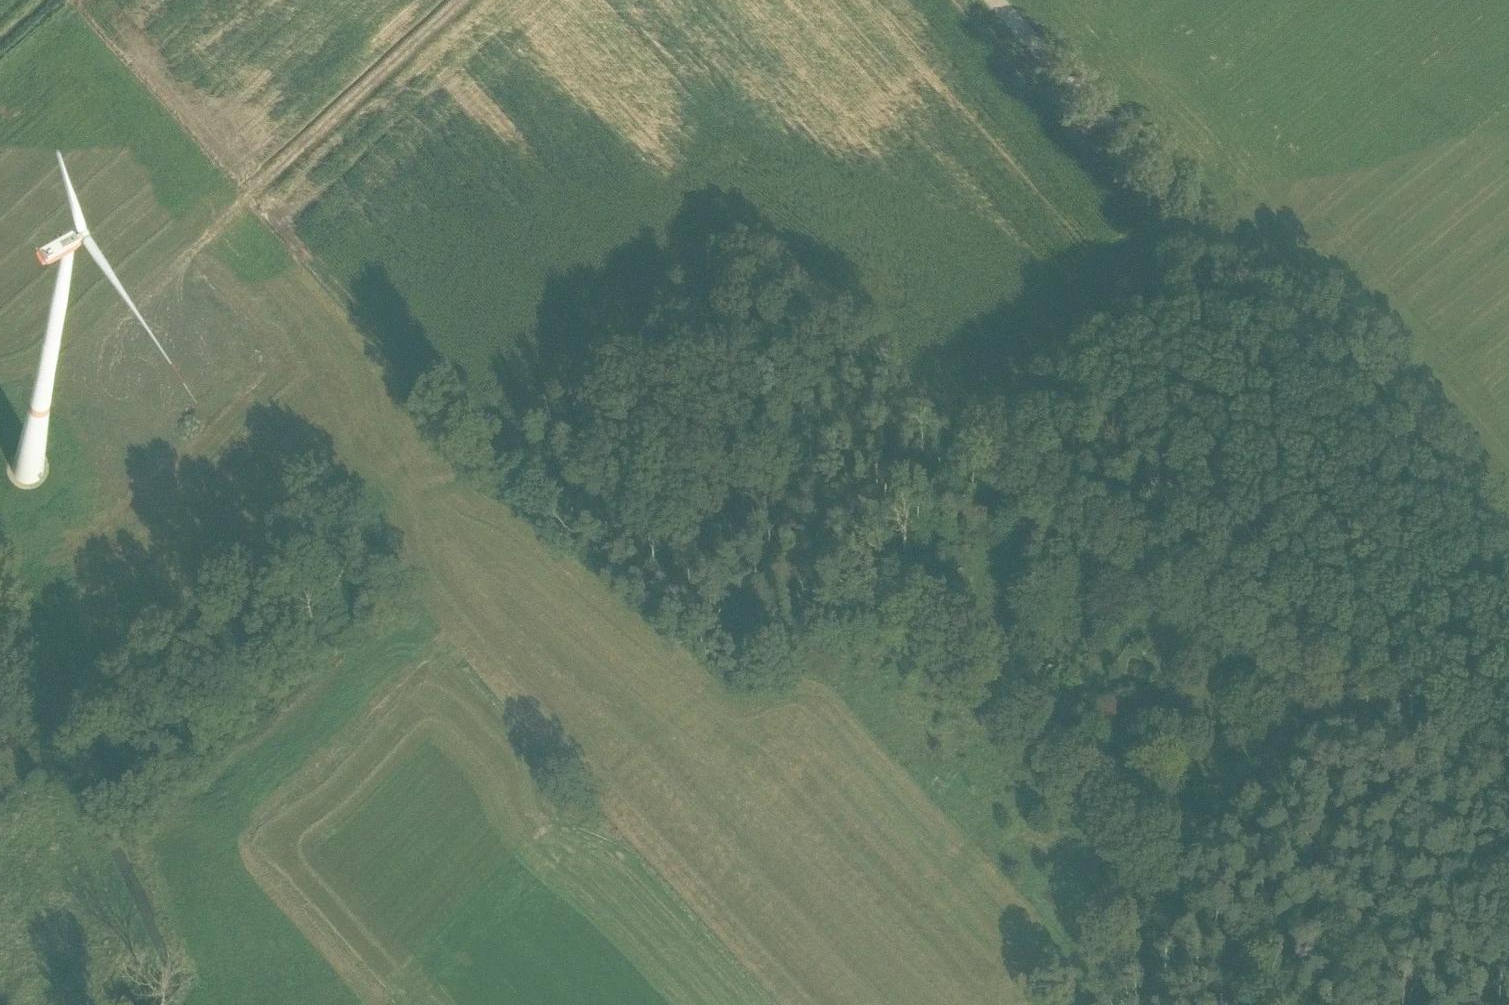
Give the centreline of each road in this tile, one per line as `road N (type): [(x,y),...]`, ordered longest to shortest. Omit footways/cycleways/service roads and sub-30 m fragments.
road 1 (track): [(1508,526),(1029,0)]

